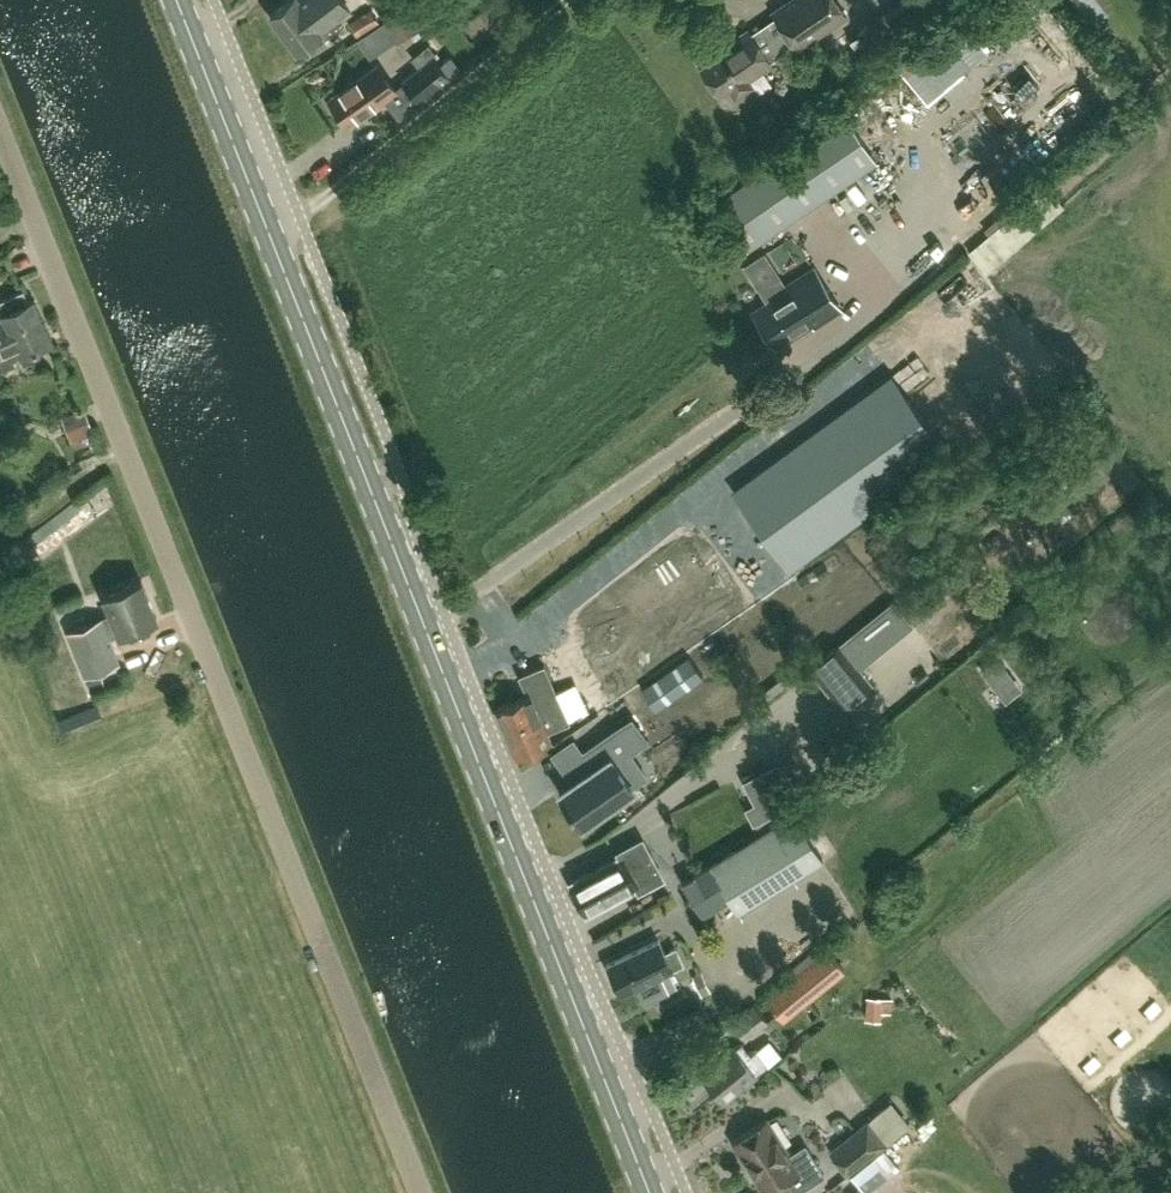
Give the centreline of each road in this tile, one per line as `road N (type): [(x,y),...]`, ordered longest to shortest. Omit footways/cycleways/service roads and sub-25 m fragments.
road 1 (secondary): [(650,1192),(178,0)]
road 2 (unclassified): [(421,1192),(0,131)]

